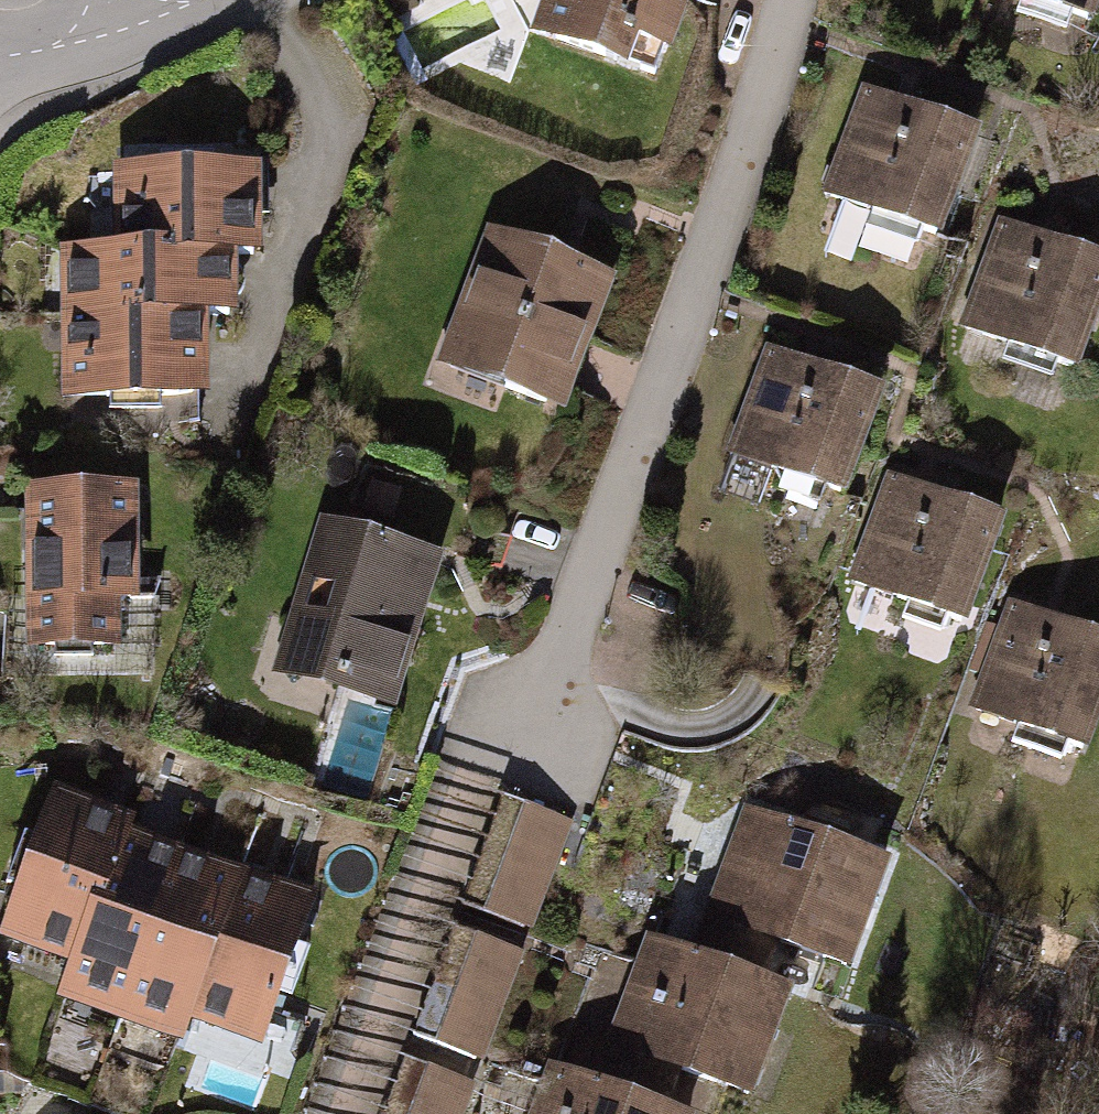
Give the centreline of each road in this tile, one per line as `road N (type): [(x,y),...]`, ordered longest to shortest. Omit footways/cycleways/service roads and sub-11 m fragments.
road 1 (residential): [(358,1113),(479,773),(528,758),(791,0)]

